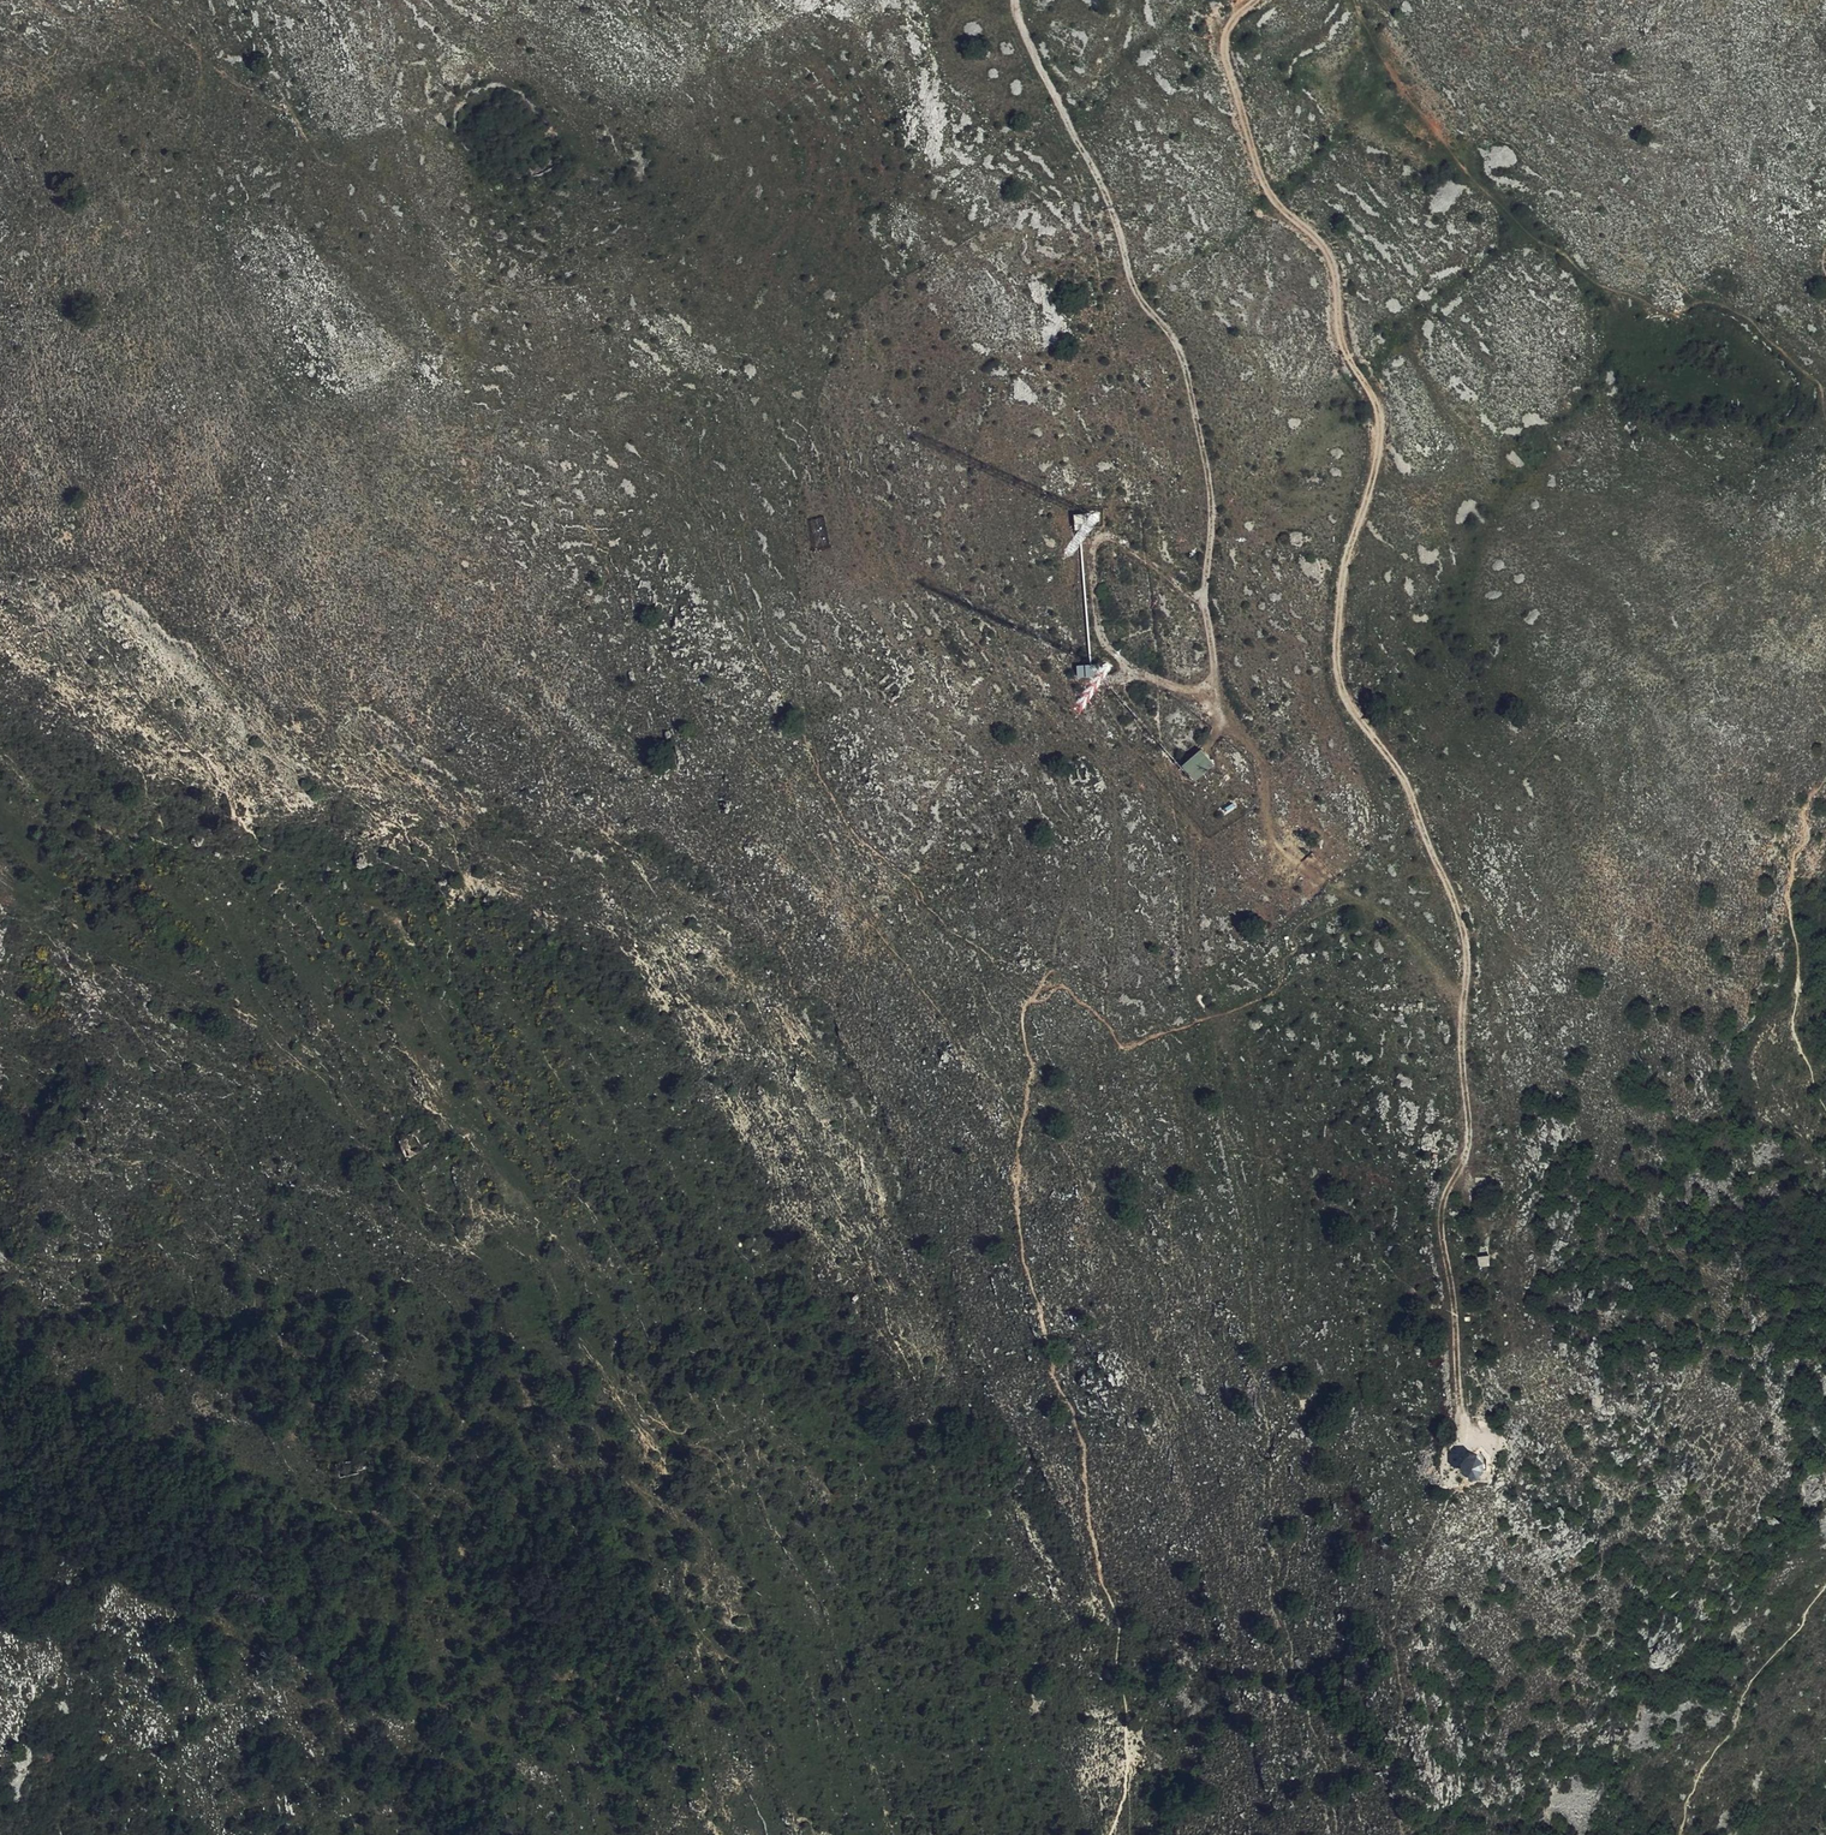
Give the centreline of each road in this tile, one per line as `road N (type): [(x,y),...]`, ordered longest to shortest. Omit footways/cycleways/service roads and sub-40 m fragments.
road 1 (track): [(1466,1439),(1437,1219),(1469,1153),(1466,938),(1394,765),(1352,709),(1334,665),(1379,428),(1374,395),(1340,333),(1326,250),(1274,202),(1256,168),(1223,51),(1228,26),(1257,0)]
road 2 (track): [(1214,674),(1204,598),(1212,503),(1183,356),(1137,294),(1114,210),(1014,0)]
road 3 (track): [(1204,598),(1103,537),(1092,549),(1092,602),(1104,642),(1122,662),(1136,675),(1186,690),(1203,689),(1214,674)]

